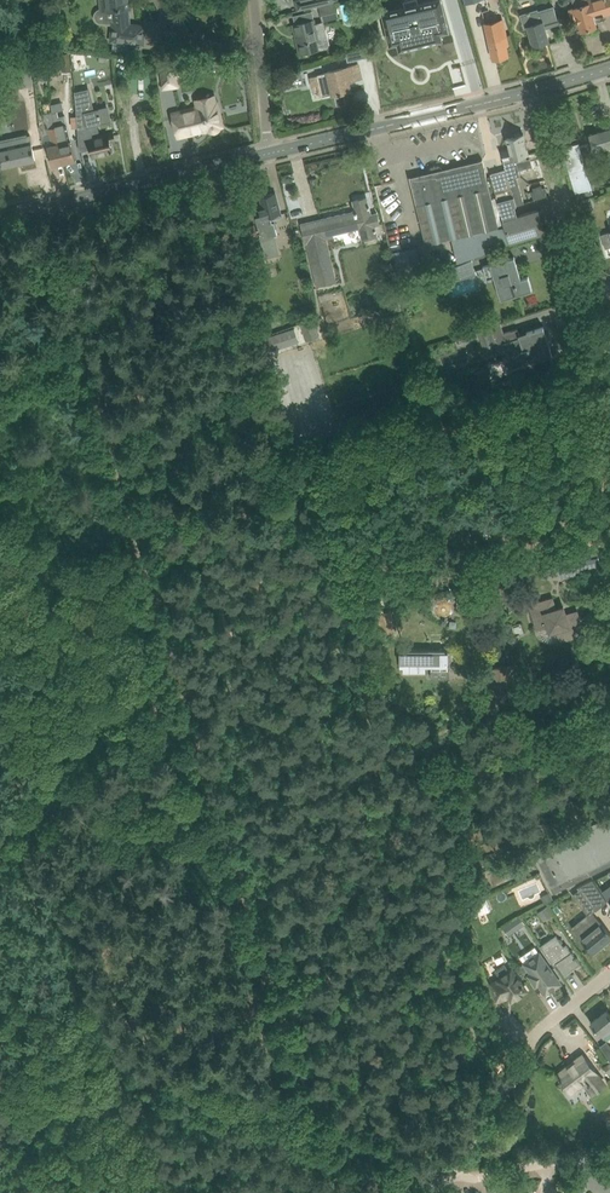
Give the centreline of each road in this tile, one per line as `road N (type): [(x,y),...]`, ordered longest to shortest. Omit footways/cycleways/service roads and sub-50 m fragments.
road 1 (track): [(456,1173),(318,1100),(307,1086),(168,672),(59,249)]
road 2 (tertiary): [(0,217),(273,154)]
road 3 (tertiary): [(273,154),(533,93)]
road 4 (unclassified): [(456,1173),(534,1040),(609,980)]
road 5 (track): [(516,1073),(442,952),(440,909),(450,893),(473,885)]
road 6 (unclassified): [(599,297),(533,93)]
road 7 (track): [(106,434),(258,372)]
road 8 (unclassified): [(609,1142),(456,1173)]
road 9 (unclassified): [(273,154),(259,0)]

